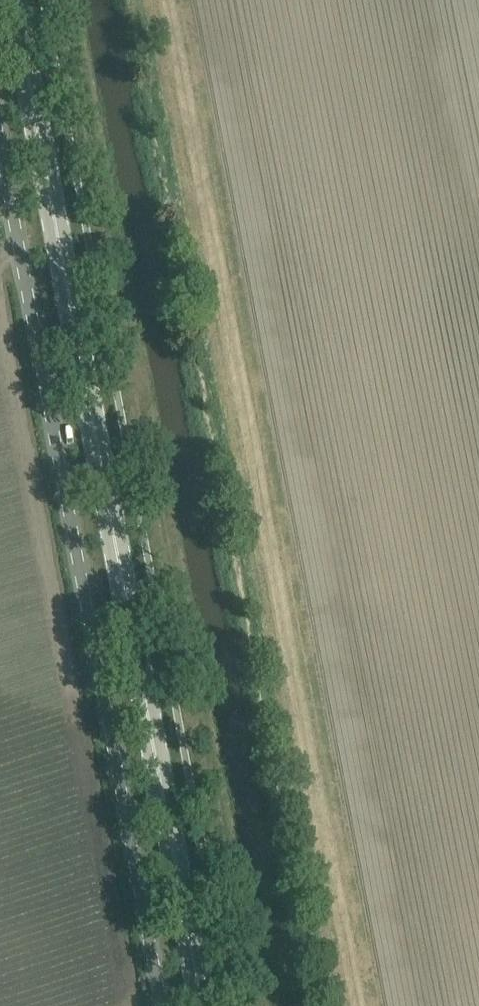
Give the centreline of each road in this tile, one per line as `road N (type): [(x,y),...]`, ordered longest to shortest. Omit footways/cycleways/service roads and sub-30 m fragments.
road 1 (primary): [(203,1005),(13,0)]
road 2 (unclassified): [(166,1005),(0,126)]

